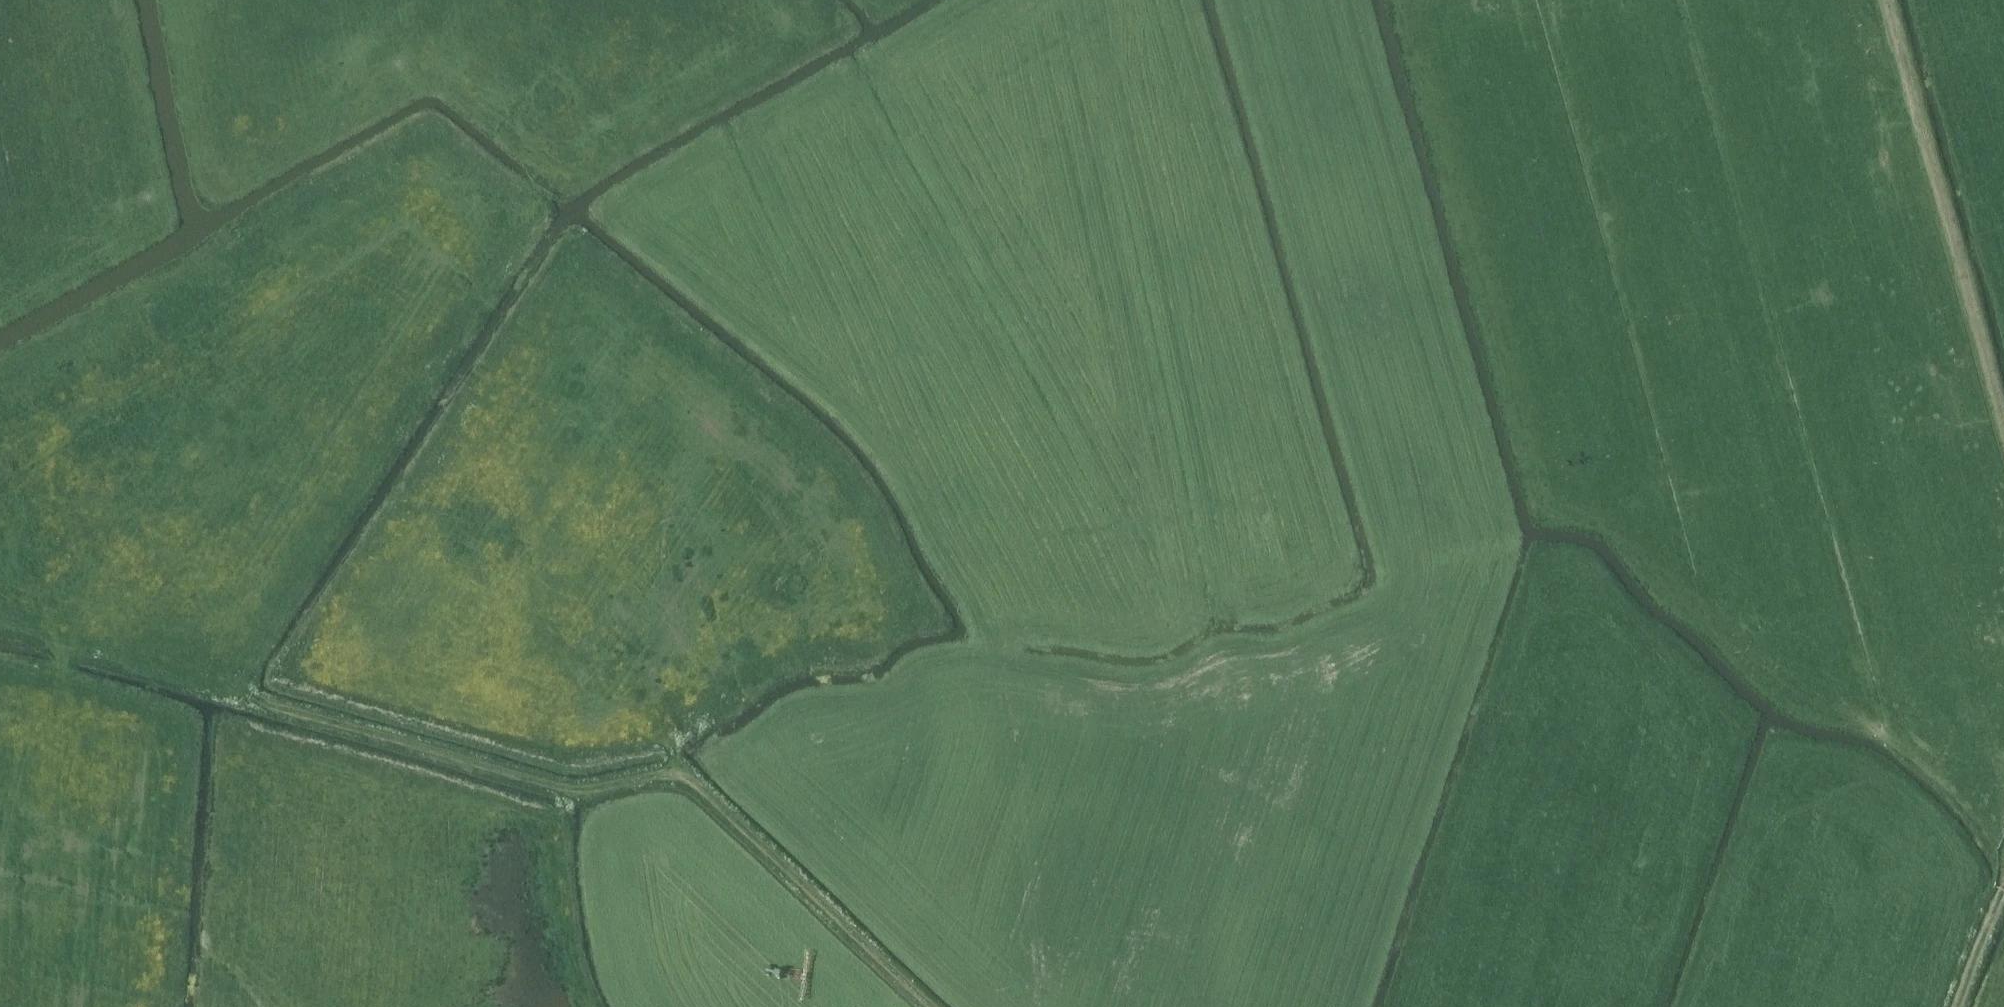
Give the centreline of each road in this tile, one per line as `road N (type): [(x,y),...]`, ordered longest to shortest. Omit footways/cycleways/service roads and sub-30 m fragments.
road 1 (track): [(929,1006),(703,792),(674,775),(579,790),(251,697)]
road 2 (track): [(2003,442),(1884,0)]
road 3 (track): [(1048,1006),(1001,620)]
road 4 (track): [(1959,1006),(2003,893)]

